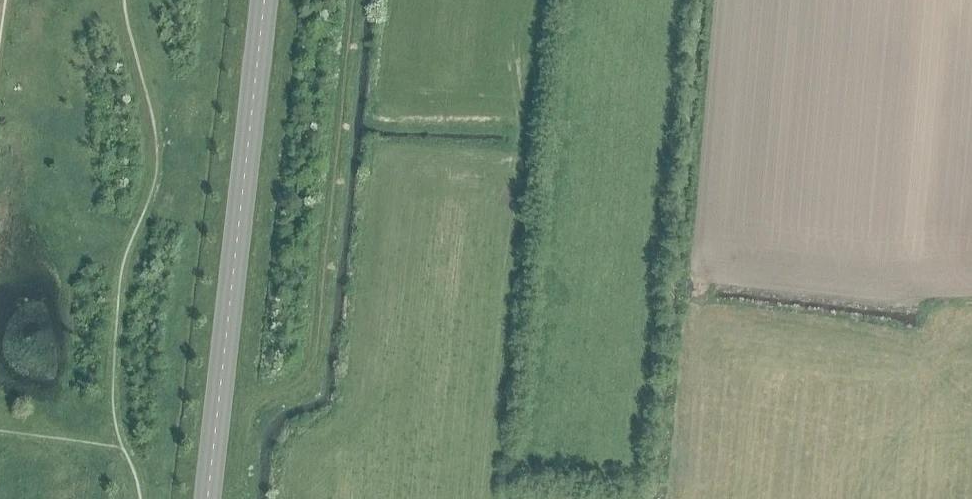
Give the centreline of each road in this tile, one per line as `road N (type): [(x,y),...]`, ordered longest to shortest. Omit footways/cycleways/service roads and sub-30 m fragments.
road 1 (tertiary): [(208,498),(265,0)]

